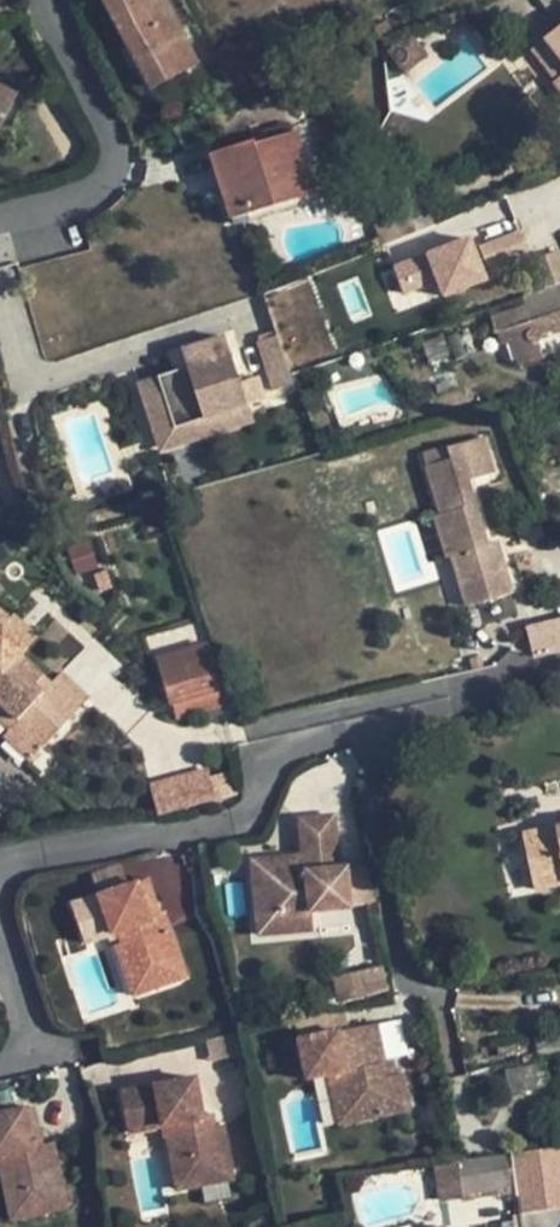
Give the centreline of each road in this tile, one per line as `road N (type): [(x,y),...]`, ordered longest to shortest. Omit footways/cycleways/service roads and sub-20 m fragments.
road 1 (residential): [(0,218),(59,204),(96,184),(109,156),(42,0)]

